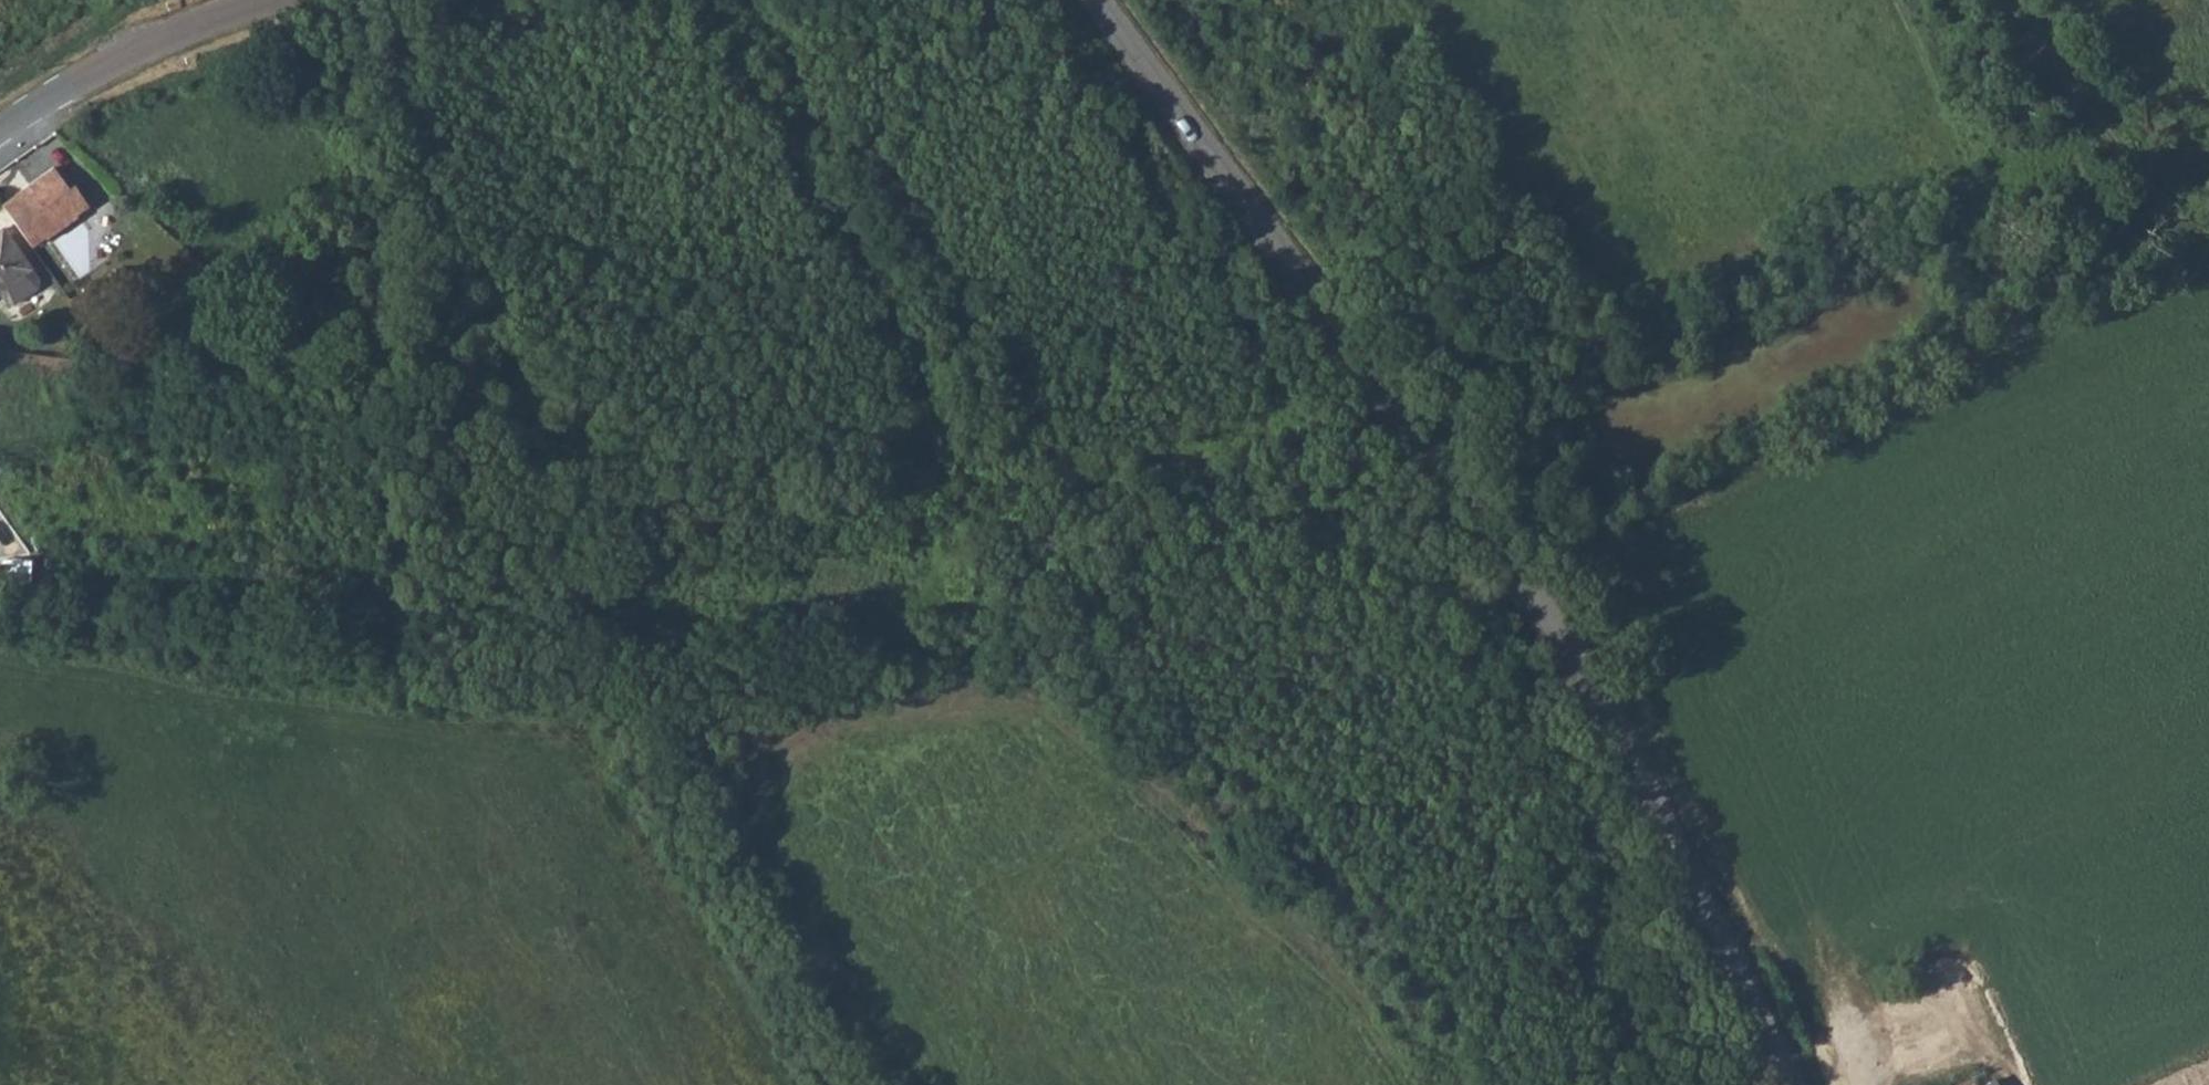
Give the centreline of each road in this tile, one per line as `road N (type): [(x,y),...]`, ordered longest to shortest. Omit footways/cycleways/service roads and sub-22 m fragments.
road 1 (tertiary): [(1102,0),(1575,656),(1788,1084)]
road 2 (tertiary): [(262,0),(176,31),(0,131)]

